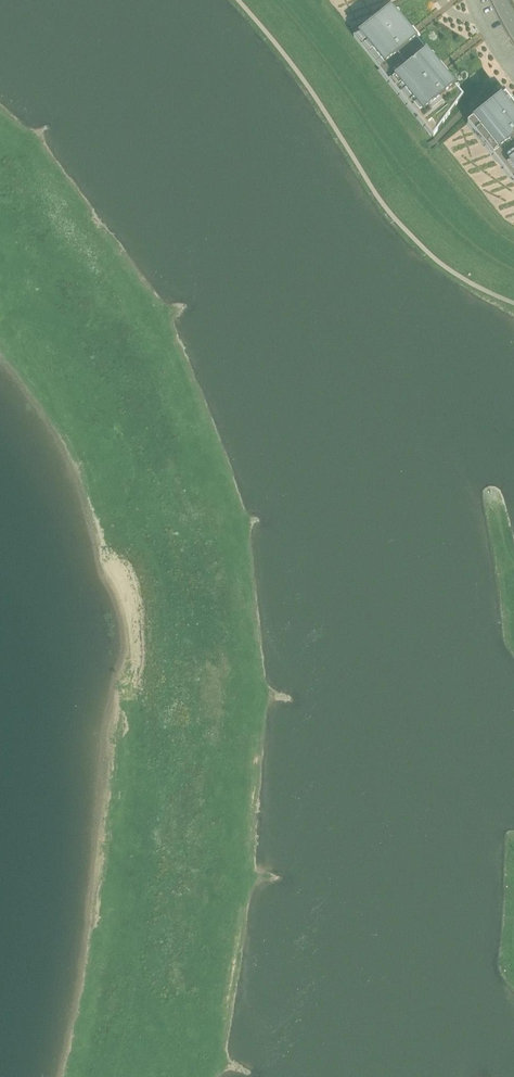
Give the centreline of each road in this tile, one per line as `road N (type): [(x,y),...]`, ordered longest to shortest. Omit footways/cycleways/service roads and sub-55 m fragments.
road 1 (track): [(107,1076),(167,871),(180,591),(102,374),(0,228)]

